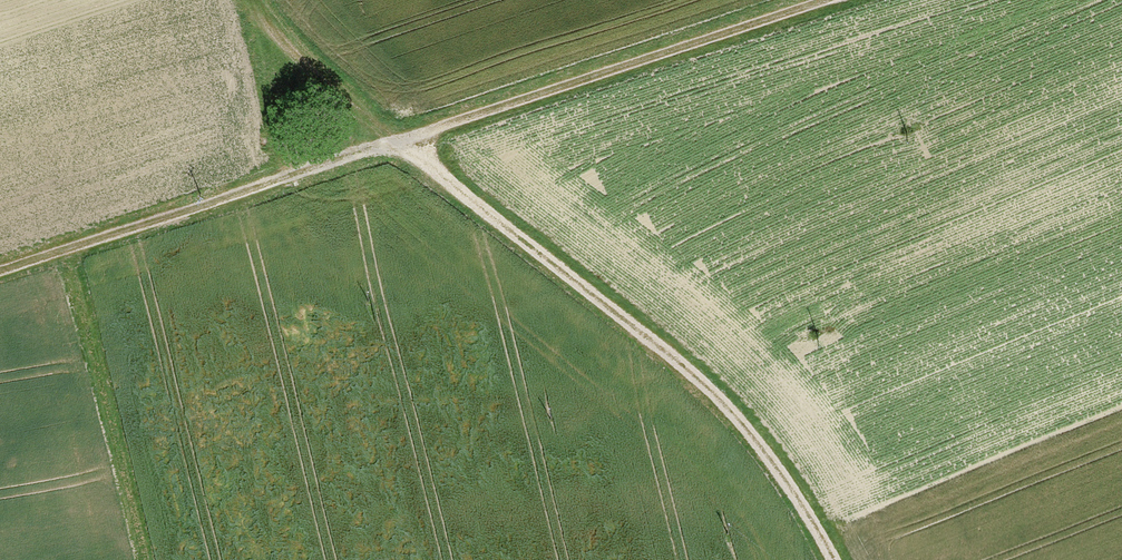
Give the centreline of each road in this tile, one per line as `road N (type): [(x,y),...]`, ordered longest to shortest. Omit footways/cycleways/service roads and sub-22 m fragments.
road 1 (track): [(830,0),(0,270)]
road 2 (track): [(254,0),(265,34),(389,143),(775,454),(825,559)]
road 3 (track): [(59,250),(140,559)]

